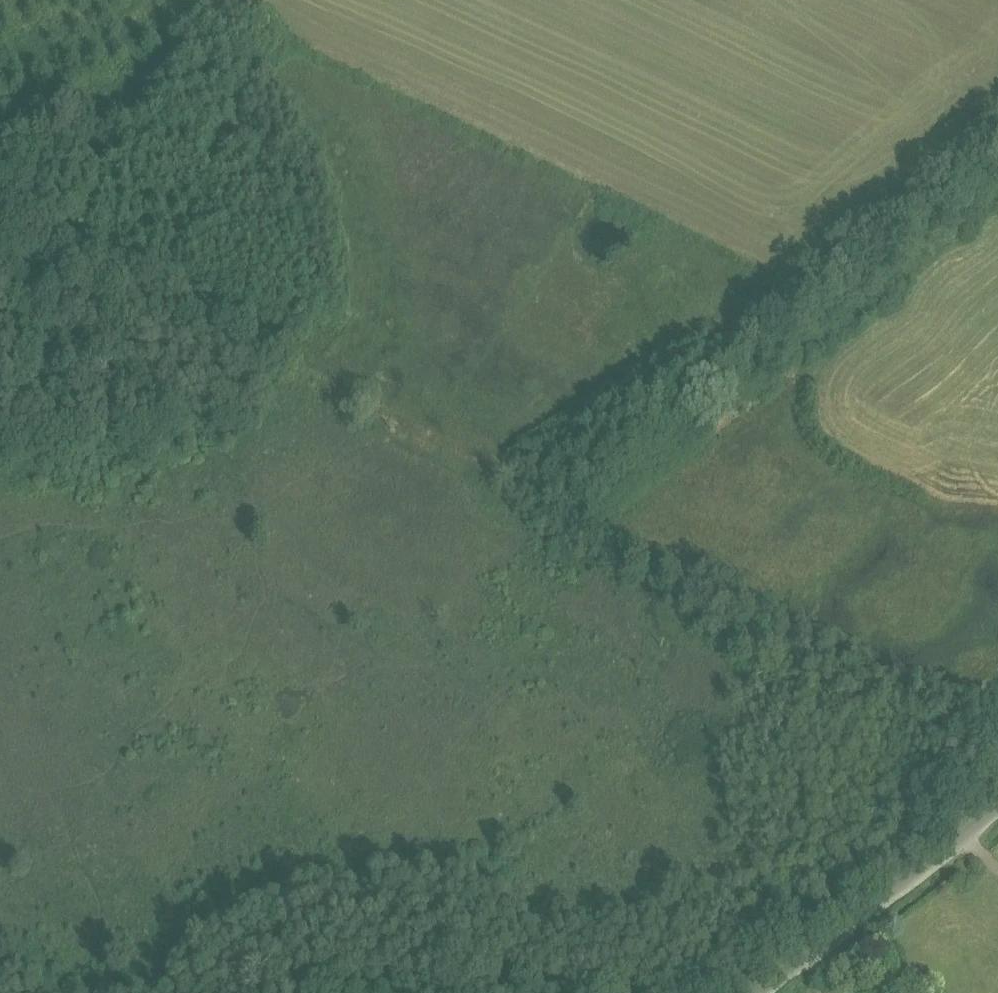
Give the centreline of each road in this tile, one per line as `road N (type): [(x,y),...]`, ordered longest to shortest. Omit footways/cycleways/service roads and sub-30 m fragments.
road 1 (unclassified): [(767,992),(997,813)]

